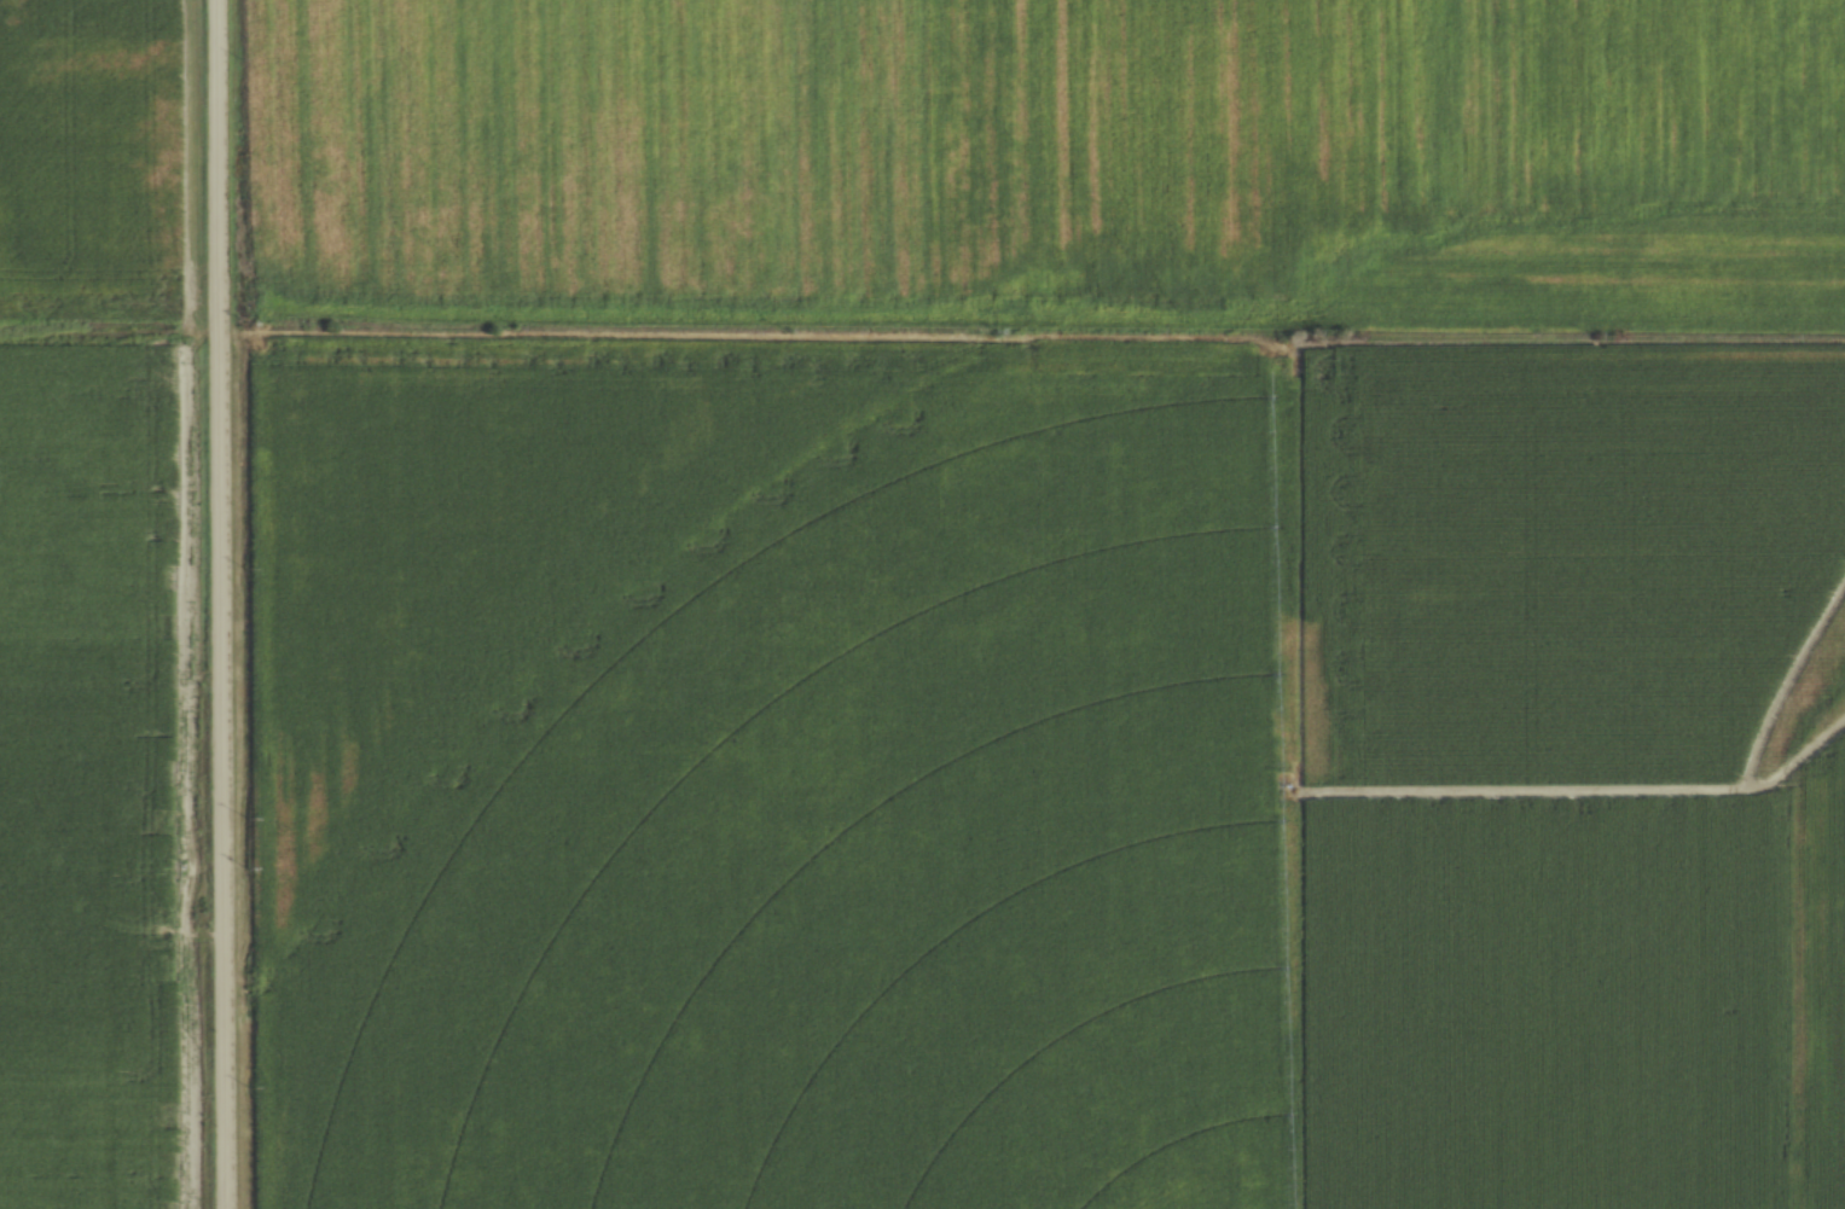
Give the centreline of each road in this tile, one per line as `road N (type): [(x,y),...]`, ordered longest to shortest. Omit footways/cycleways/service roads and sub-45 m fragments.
road 1 (residential): [(229,1208),(220,0)]

